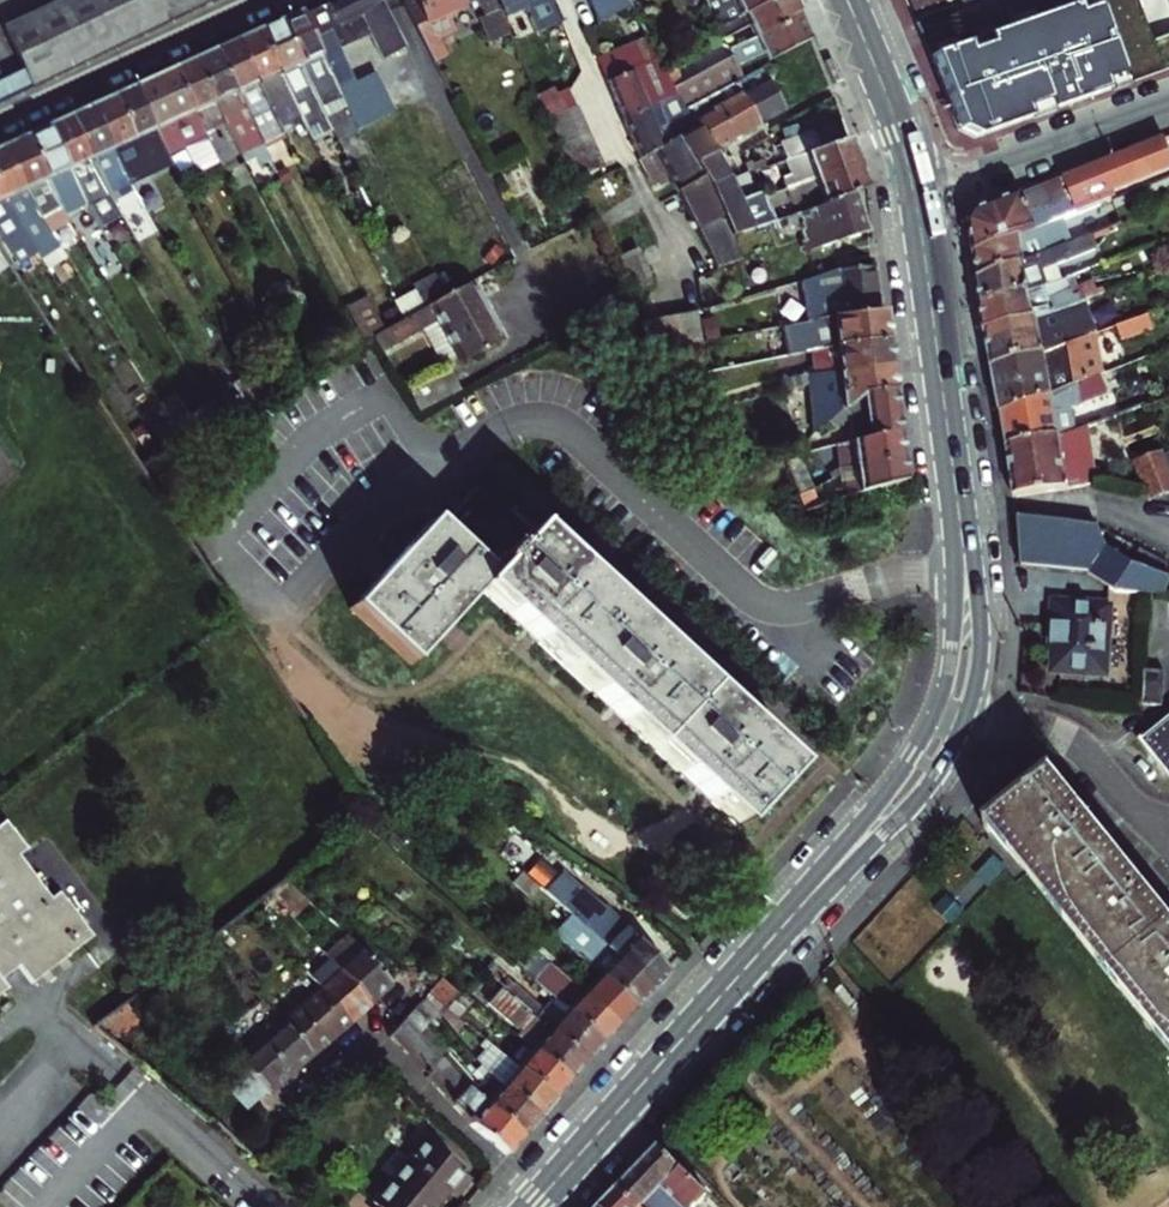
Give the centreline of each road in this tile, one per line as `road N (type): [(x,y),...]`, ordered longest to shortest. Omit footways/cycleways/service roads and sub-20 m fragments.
road 1 (residential): [(956,574),(894,579),(811,603),(764,602),(552,421),(506,424),(436,467)]
road 2 (residential): [(436,467),(382,393),(321,435),(212,542),(278,608)]
road 3 (primary): [(770,941),(540,1199)]
road 4 (residential): [(281,0),(0,127)]
road 5 (primary): [(770,941),(922,794),(965,718)]
road 6 (primary): [(935,714),(897,779),(770,941)]
road 7 (residential): [(1168,104),(917,199)]
road 8 (residential): [(965,718),(1066,739),(1164,838)]
road 9 (residential): [(540,1199),(365,1037)]
road 10 (residential): [(278,608),(379,508),(436,467)]
road 11 (primary): [(849,0),(917,199)]
road 12 (primary): [(973,572),(940,385)]
road 13 (primary): [(940,385),(956,574)]
road 14 (primary): [(917,199),(940,385)]
road 15 (primary): [(965,718),(980,659),(973,572)]
road 16 (primary): [(956,574),(953,644),(935,714)]

